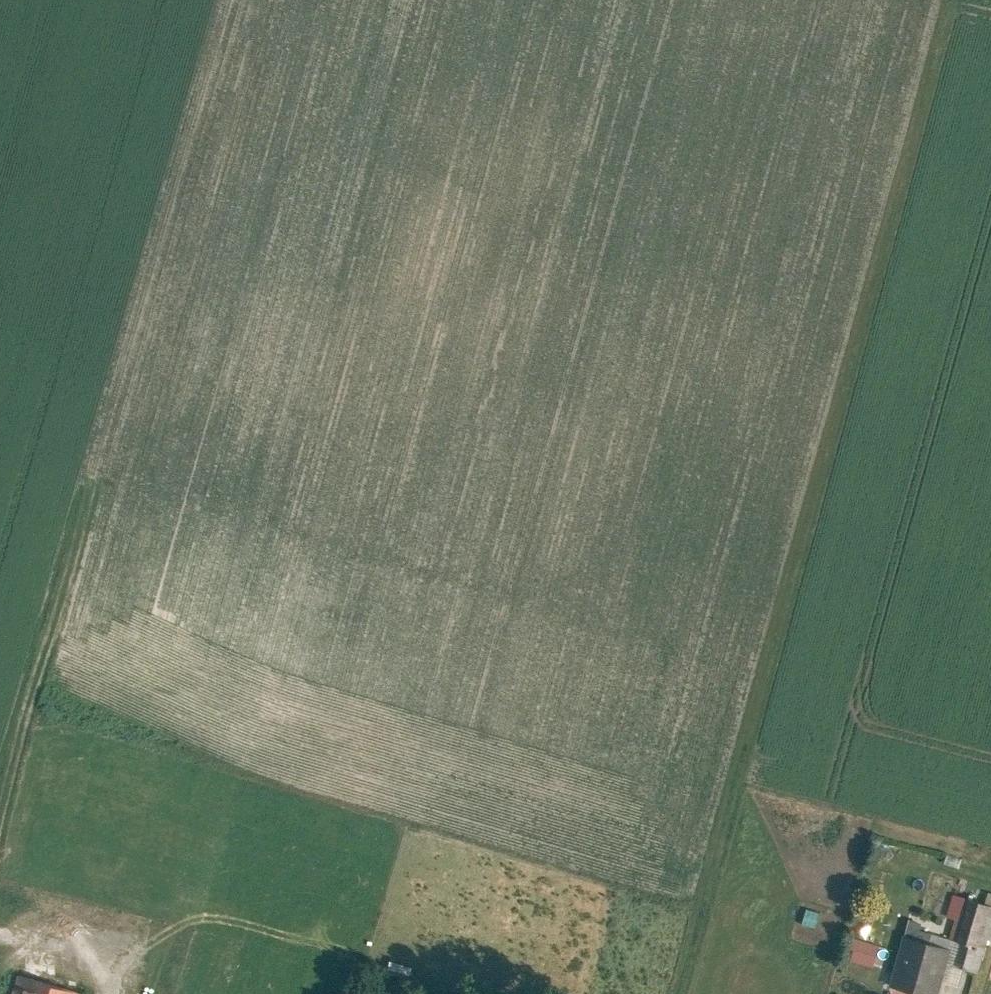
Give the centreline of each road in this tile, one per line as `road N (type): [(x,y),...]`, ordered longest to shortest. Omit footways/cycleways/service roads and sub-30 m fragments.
road 1 (track): [(0,819),(56,597)]

